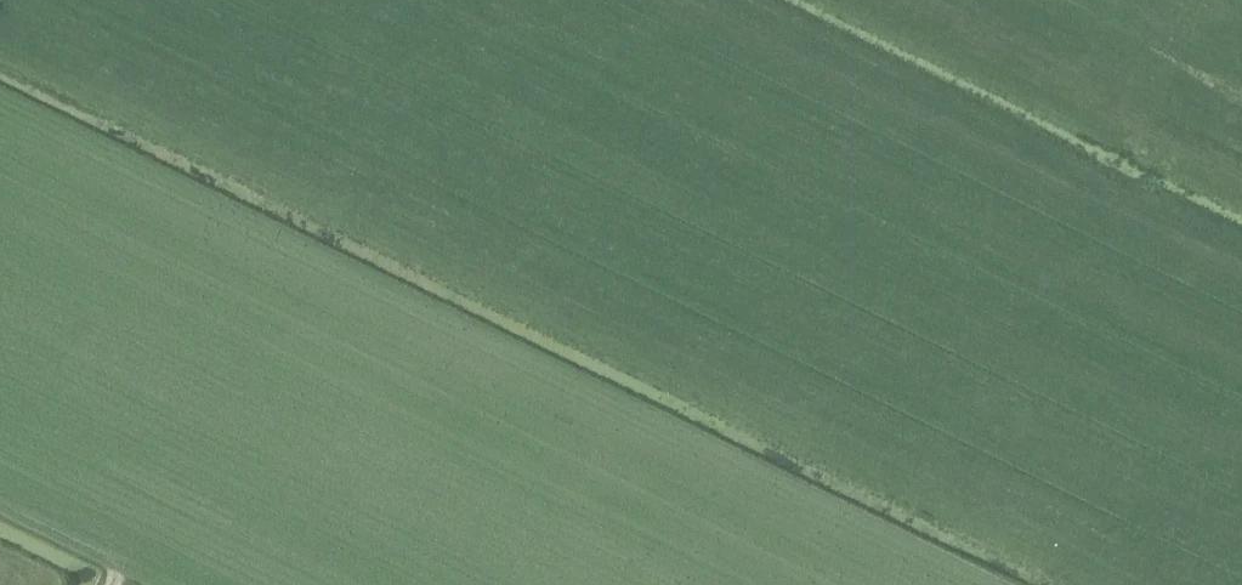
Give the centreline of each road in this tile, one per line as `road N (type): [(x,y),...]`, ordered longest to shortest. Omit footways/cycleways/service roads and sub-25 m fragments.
road 1 (track): [(0,510),(88,552),(116,572),(112,584)]

